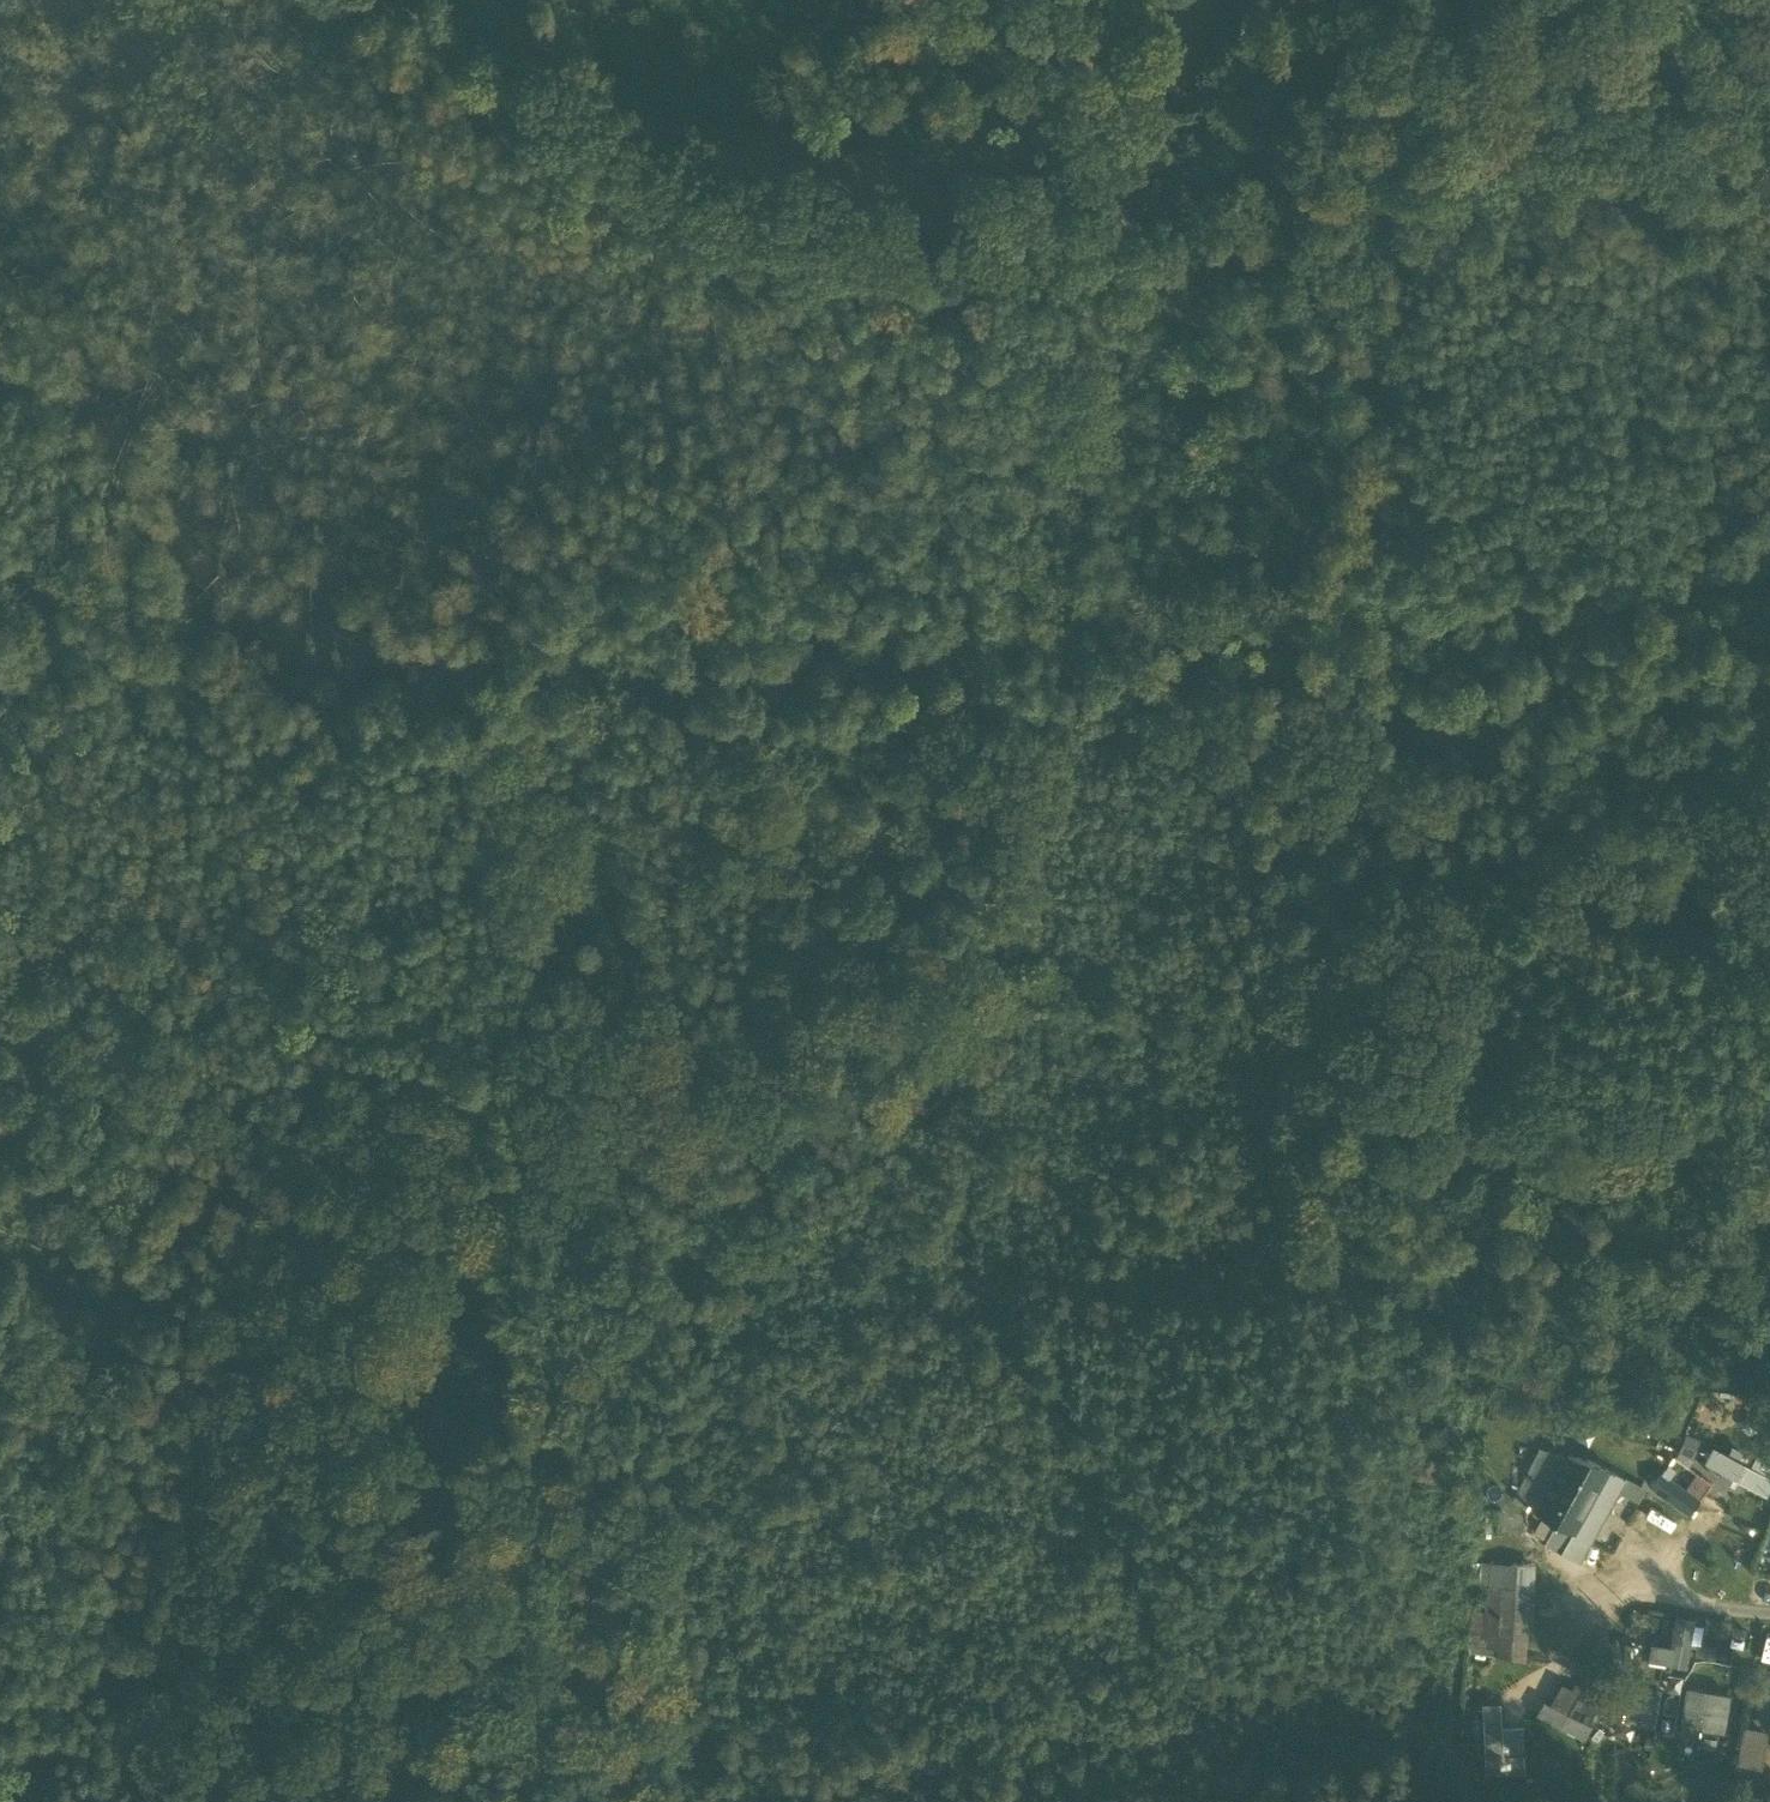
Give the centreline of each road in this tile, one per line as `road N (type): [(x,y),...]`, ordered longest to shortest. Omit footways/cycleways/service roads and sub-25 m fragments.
road 1 (track): [(1769,1616),(1618,1575),(1576,1666),(1675,1692)]

